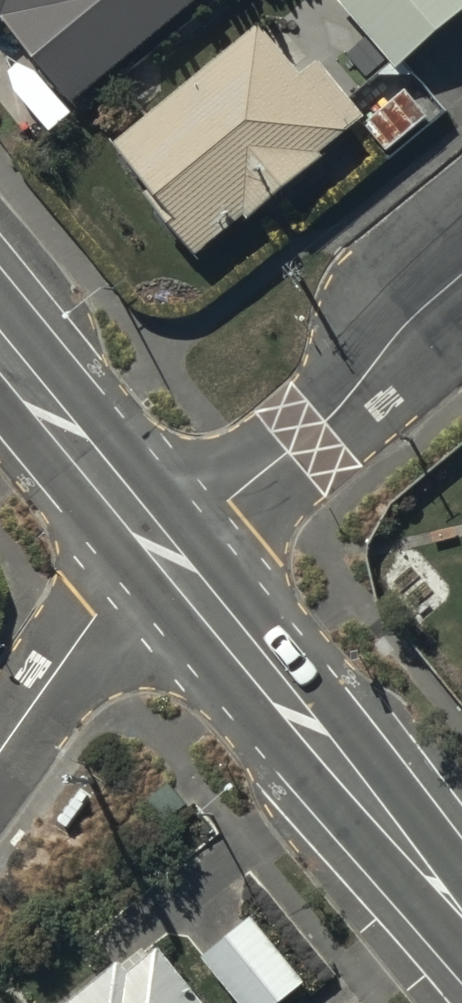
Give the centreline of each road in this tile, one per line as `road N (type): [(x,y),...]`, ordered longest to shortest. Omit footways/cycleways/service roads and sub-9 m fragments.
road 1 (tertiary): [(166,554),(461,915)]
road 2 (unclassified): [(166,554),(326,421),(398,332),(461,272)]
road 3 (tertiary): [(0,352),(166,554)]
road 4 (residential): [(166,554),(97,618),(0,752)]

